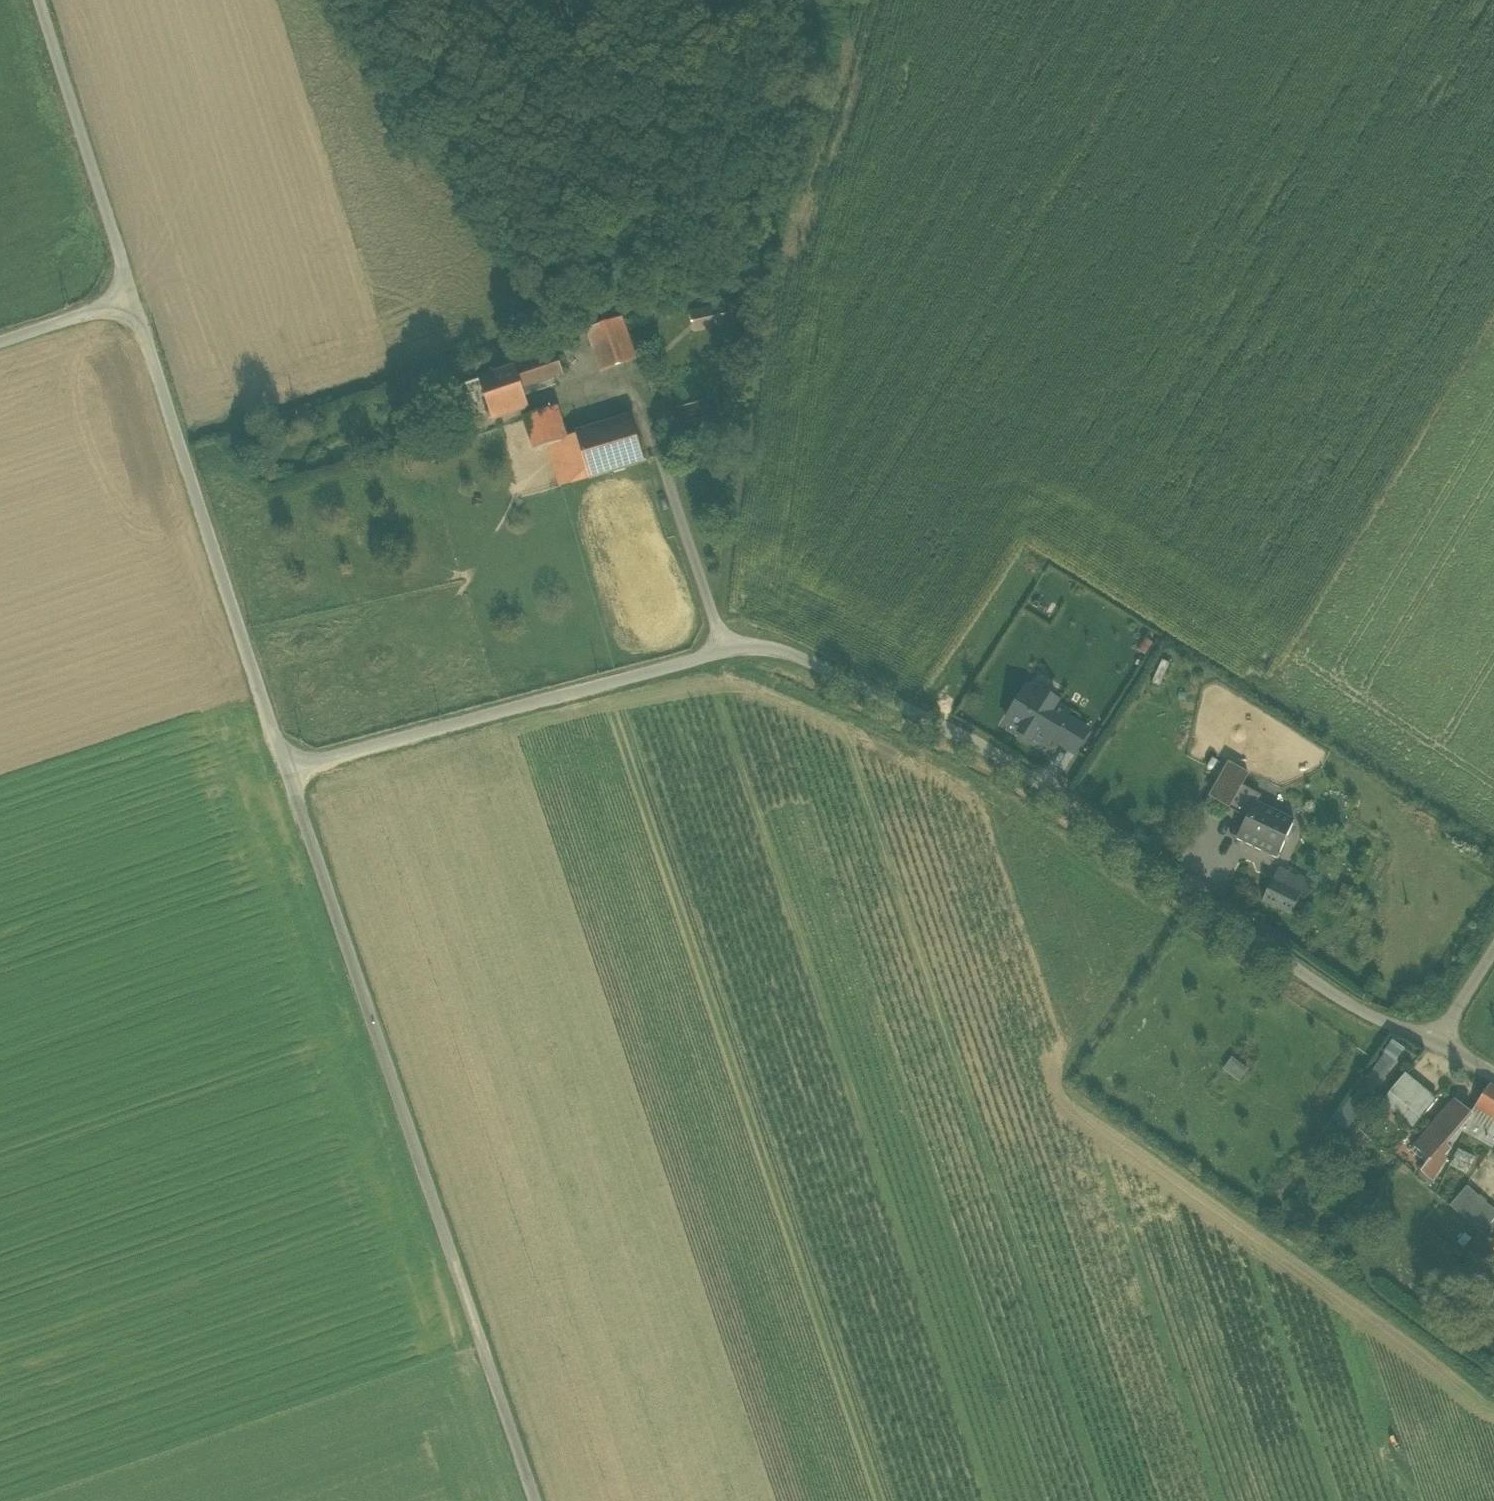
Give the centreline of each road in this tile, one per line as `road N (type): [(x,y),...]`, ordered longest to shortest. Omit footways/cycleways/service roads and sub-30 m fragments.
road 1 (unclassified): [(287,770),(769,644),(1018,768),(1338,997),(1439,1043)]
road 2 (unclassified): [(287,770),(535,1500)]
road 3 (unclassified): [(133,293),(287,770)]
road 4 (unclassified): [(36,0),(133,293)]
road 5 (unclassified): [(0,339),(133,293)]

